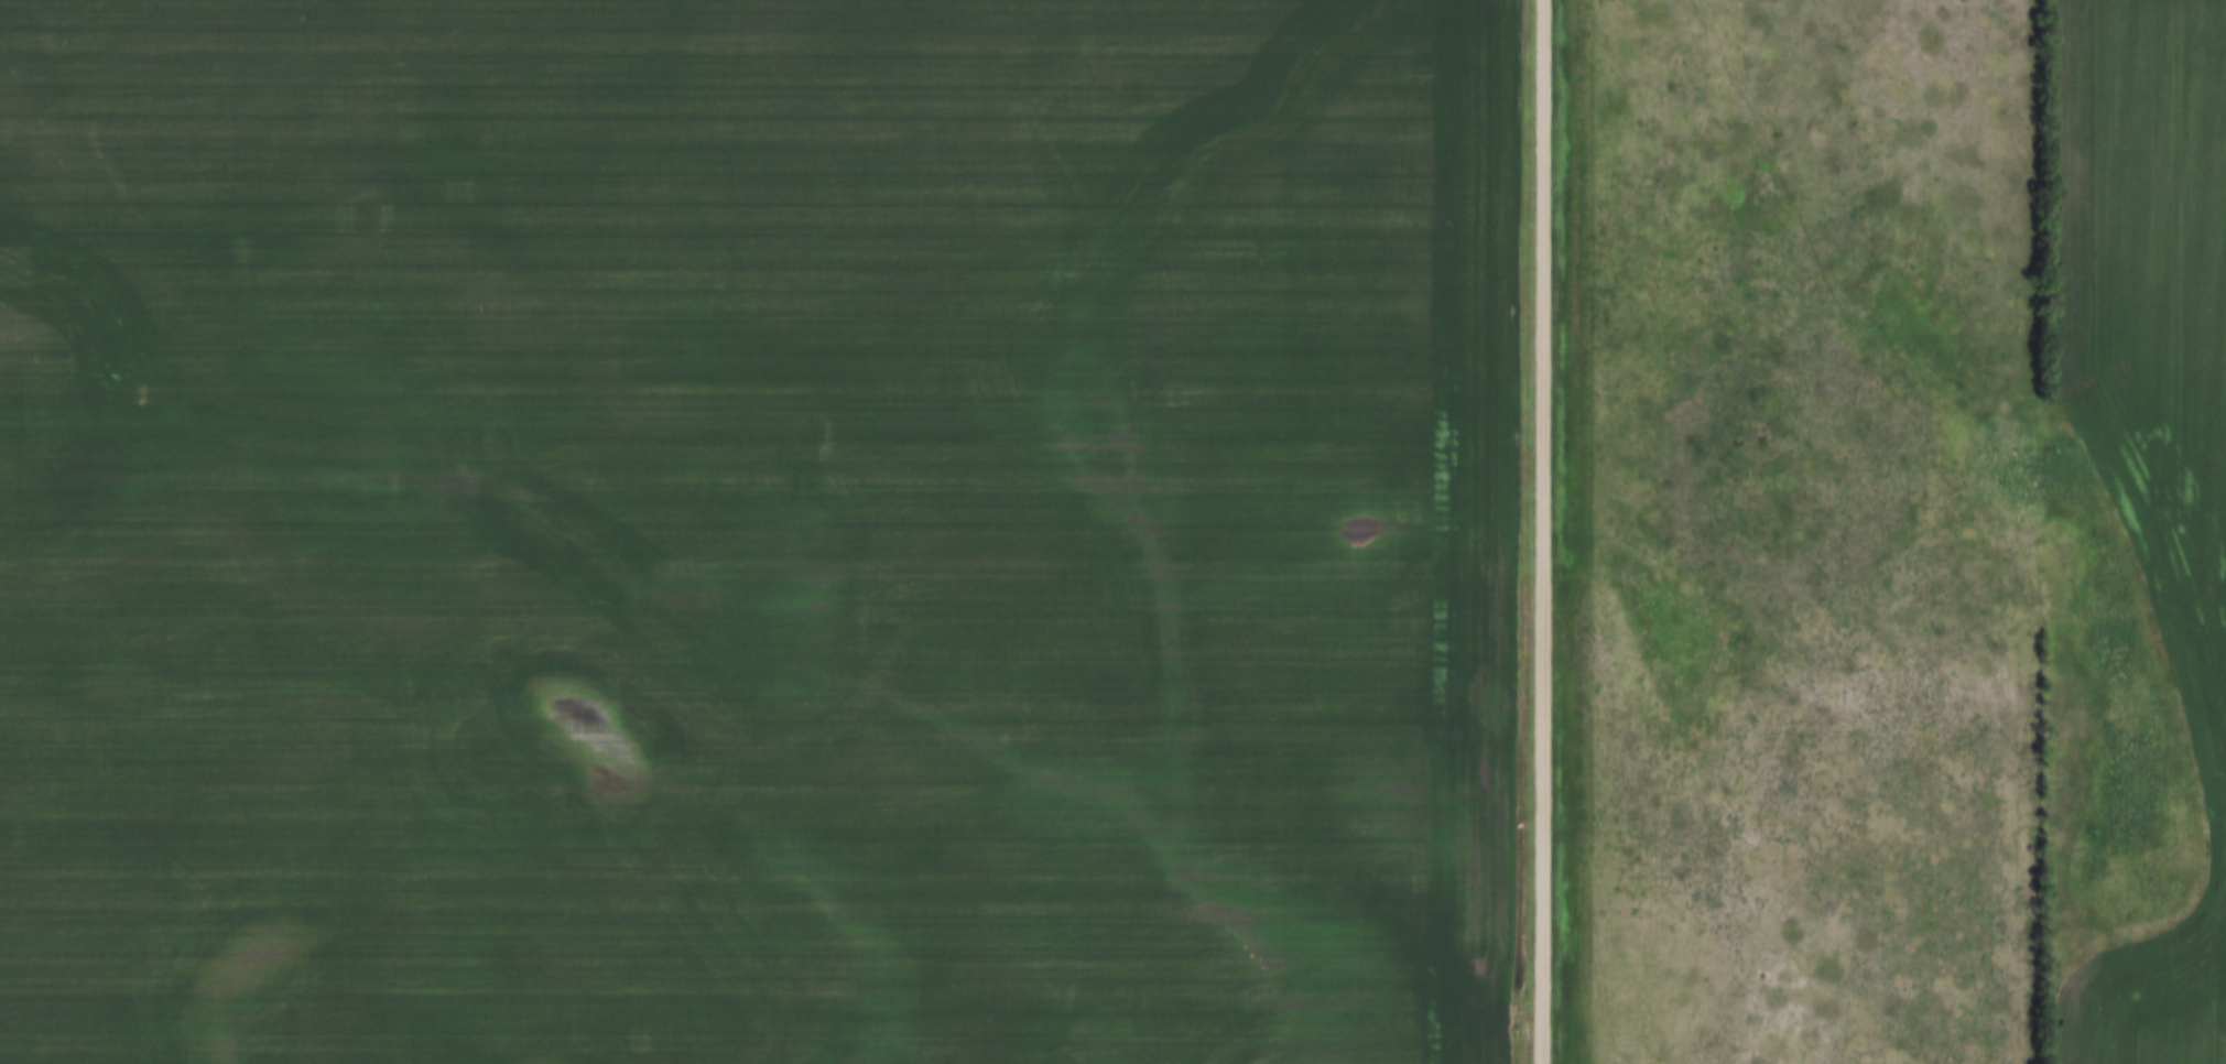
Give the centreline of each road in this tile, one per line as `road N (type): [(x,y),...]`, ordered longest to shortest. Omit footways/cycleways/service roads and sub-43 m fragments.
road 1 (residential): [(1546,1063),(1547,0)]

